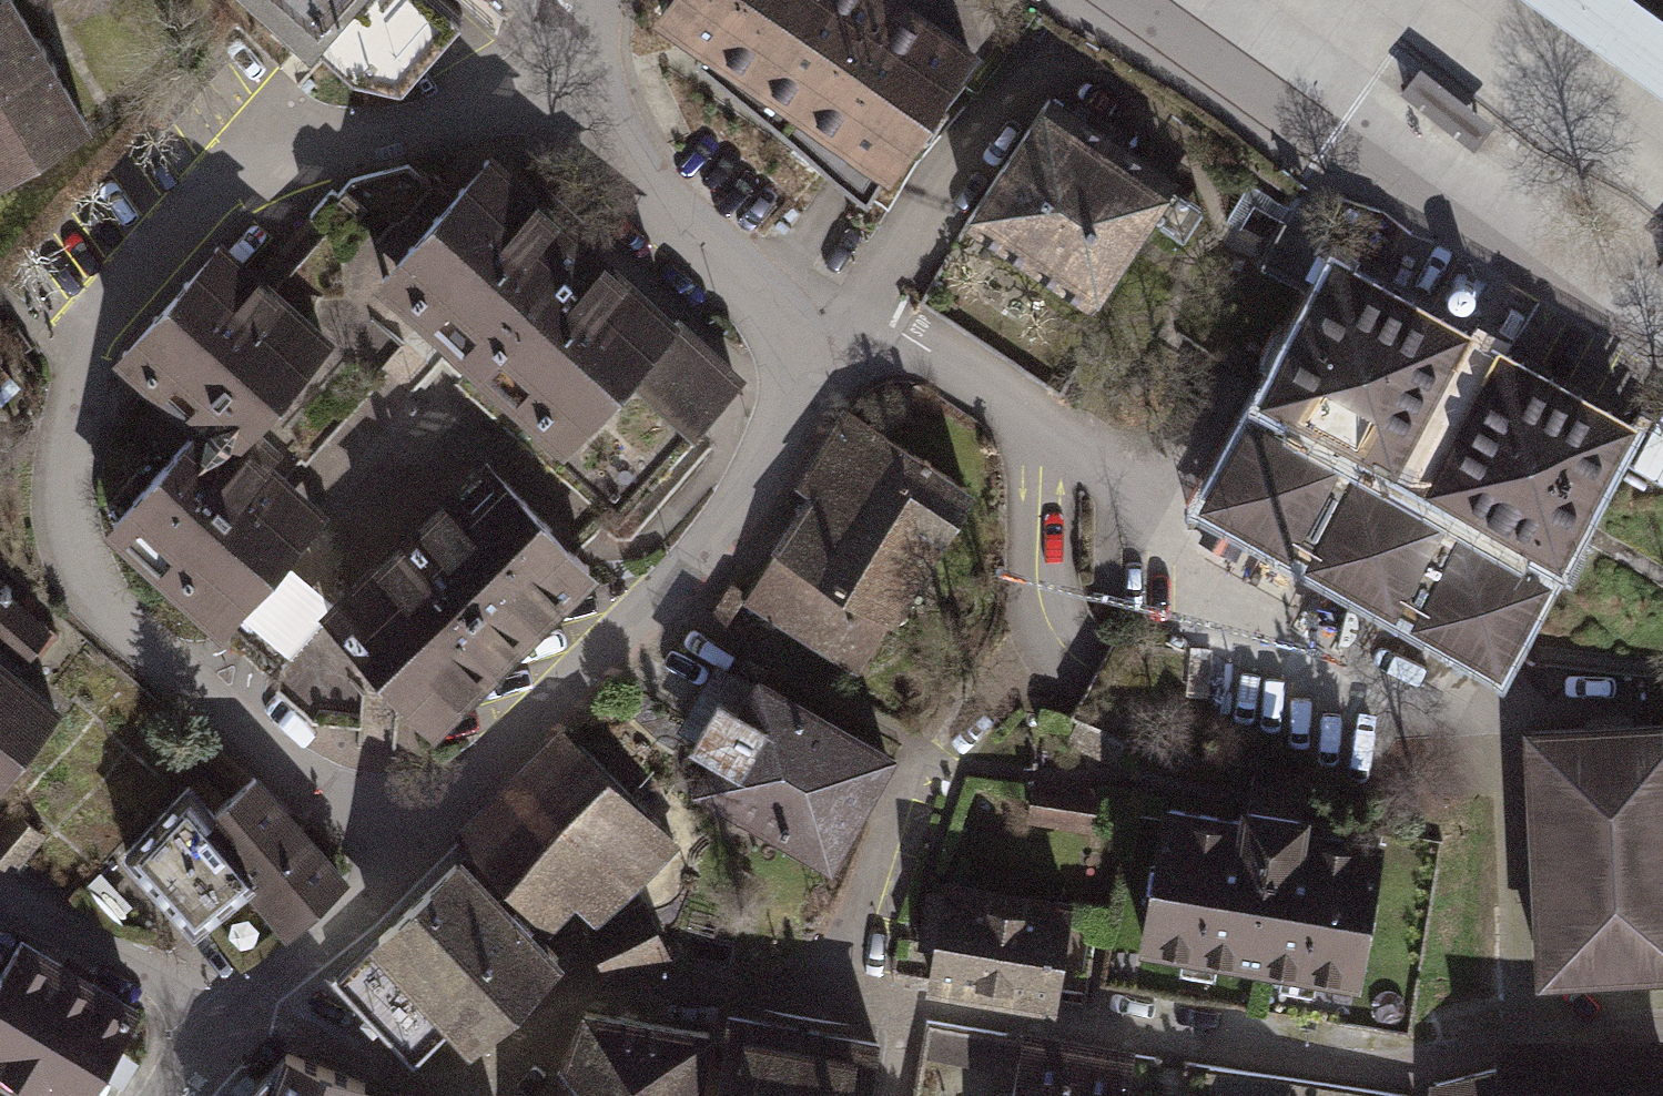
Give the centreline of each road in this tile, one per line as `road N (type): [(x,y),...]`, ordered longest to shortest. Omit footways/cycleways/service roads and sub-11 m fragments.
road 1 (residential): [(268,978),(416,1086),(494,1093),(589,980),(614,995),(737,988),(1393,1068),(1514,1024)]
road 2 (residential): [(442,823),(354,807),(290,769),(92,599),(82,555),(77,418),(88,332),(255,166),(351,158),(441,131),(566,55)]
road 3 (residential): [(566,55),(624,157),(750,285),(806,377),(730,512),(442,823)]
road 4 (residential): [(1125,0),(1613,310),(1662,334)]
road 5 (residential): [(1492,708),(1514,1024)]
road 6 (residential): [(0,893),(148,971),(222,1031)]
road 7 (residential): [(442,823),(268,978)]
road 8 (residential): [(1514,1024),(1662,1029)]

